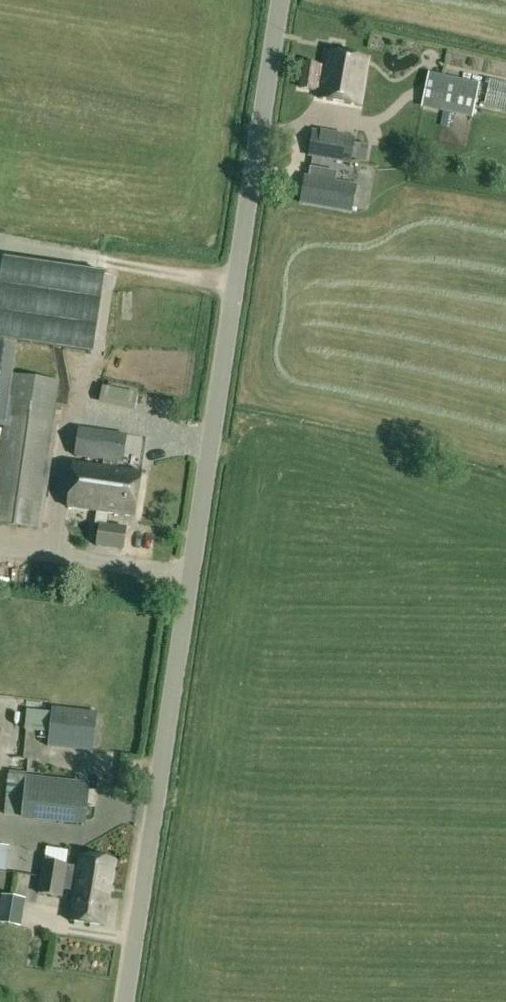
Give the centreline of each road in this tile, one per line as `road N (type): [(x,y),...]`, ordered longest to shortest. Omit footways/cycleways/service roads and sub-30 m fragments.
road 1 (unclassified): [(127,1001),(282,0)]

